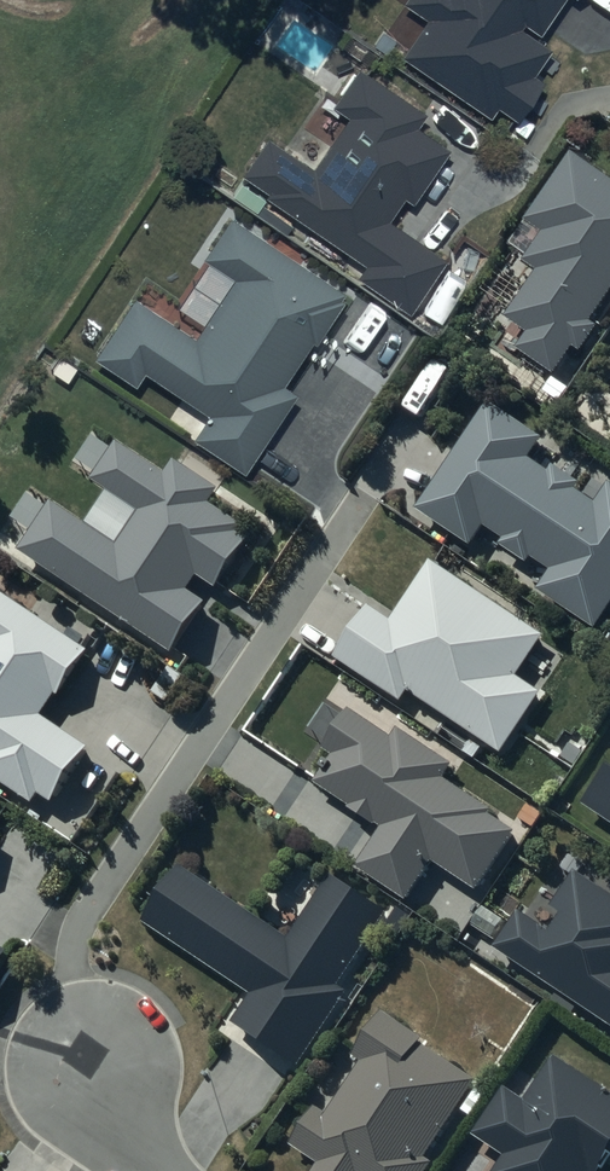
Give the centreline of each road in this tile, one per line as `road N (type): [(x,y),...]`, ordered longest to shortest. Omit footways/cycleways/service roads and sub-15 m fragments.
road 1 (residential): [(158,1170),(107,1135),(70,1063)]

